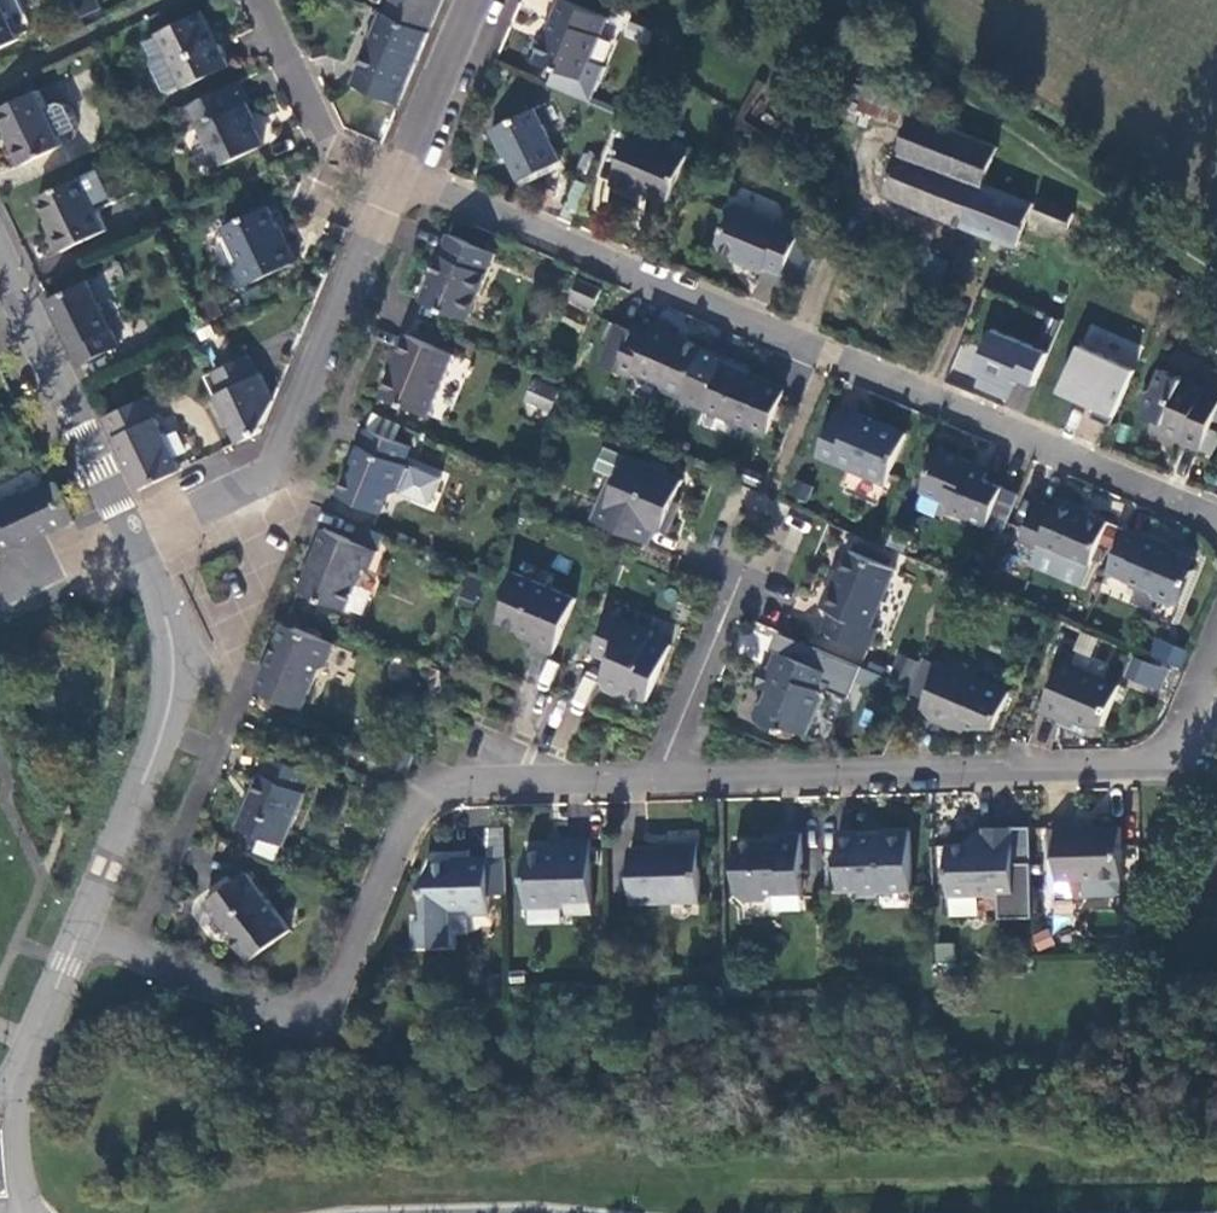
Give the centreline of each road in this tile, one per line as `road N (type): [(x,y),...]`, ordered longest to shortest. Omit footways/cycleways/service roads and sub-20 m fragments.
road 1 (residential): [(1216,521),(399,177)]
road 2 (residential): [(78,940),(226,1002),(312,1028),(428,793),(657,780)]
road 3 (residential): [(657,780),(1146,764),(1169,751),(1191,708)]
road 4 (residential): [(136,533),(271,474),(399,177)]
road 5 (residential): [(136,533),(174,635),(168,728),(78,940)]
road 6 (residential): [(0,253),(136,533)]
road 7 (residential): [(399,177),(325,145),(258,0)]
road 8 (residential): [(657,780),(745,574)]
road 9 (residential): [(399,177),(472,0)]
road 10 (residential): [(0,603),(136,533)]
road 11 (residential): [(29,1212),(20,1187),(16,1085)]

